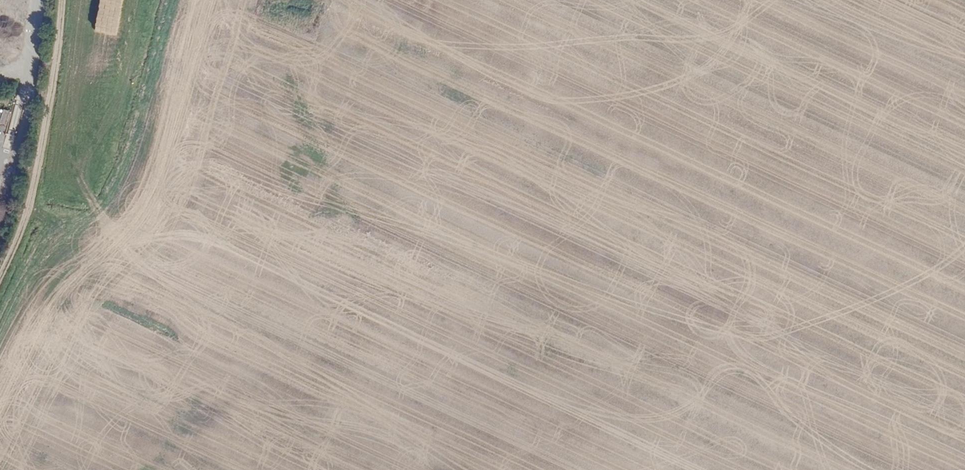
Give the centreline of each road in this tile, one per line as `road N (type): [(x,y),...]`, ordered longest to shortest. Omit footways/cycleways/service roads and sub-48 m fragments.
road 1 (track): [(60,0),(26,212),(0,276)]

